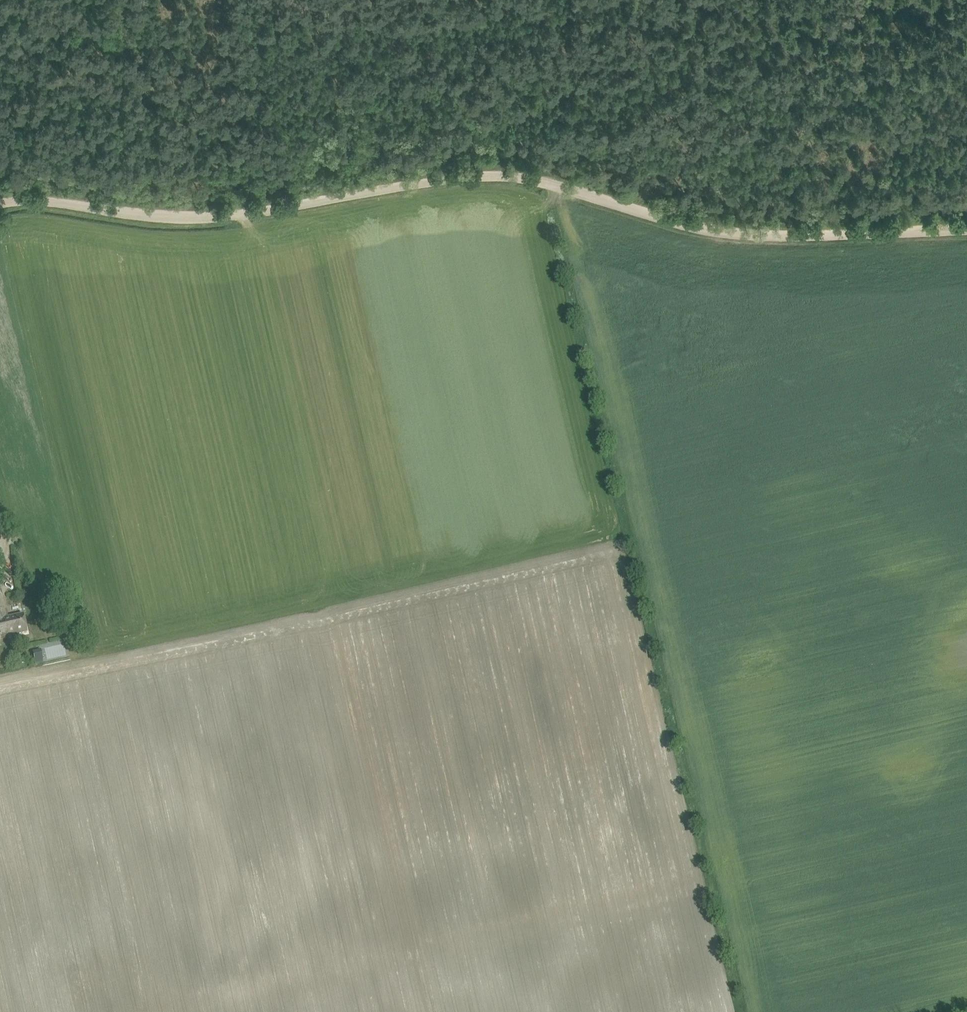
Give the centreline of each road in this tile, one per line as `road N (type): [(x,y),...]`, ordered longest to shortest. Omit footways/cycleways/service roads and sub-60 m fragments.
road 1 (track): [(0,204),(77,204),(194,220),(436,178),(510,178)]
road 2 (track): [(510,178),(689,209),(757,232),(966,225)]

